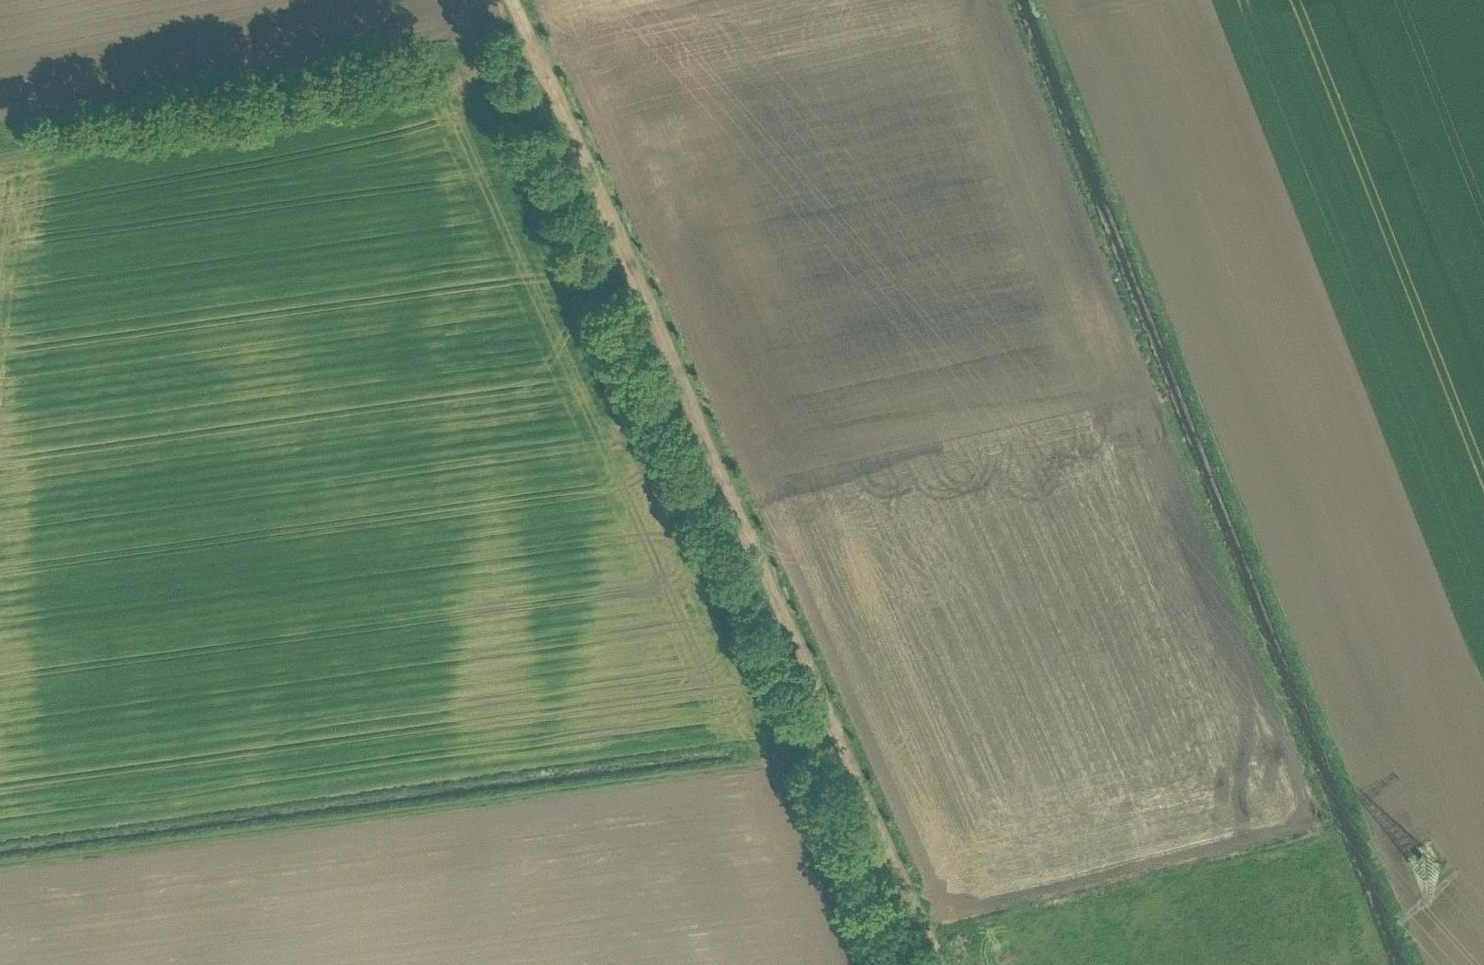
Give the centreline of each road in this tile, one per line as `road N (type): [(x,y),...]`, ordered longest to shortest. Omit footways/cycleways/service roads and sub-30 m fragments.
road 1 (track): [(941,964),(517,0)]

